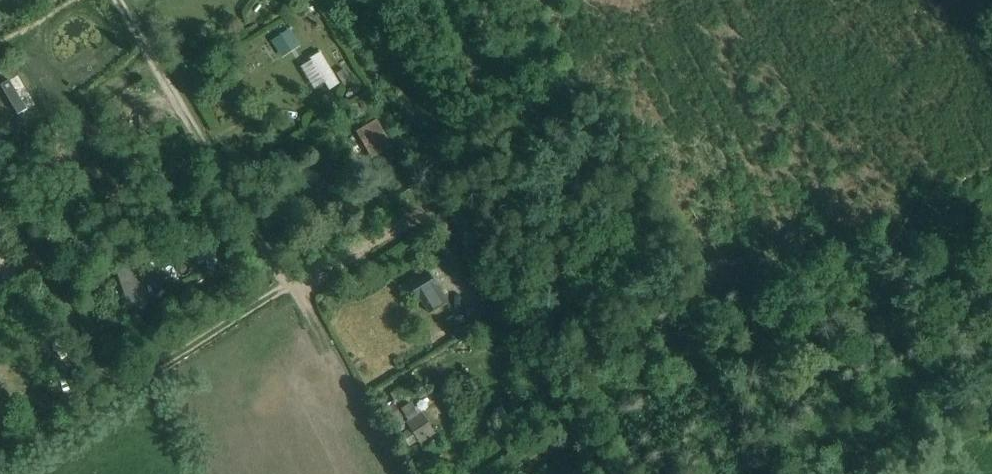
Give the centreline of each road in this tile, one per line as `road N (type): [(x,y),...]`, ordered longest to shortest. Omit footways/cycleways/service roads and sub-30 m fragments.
road 1 (track): [(442,210),(609,473)]

